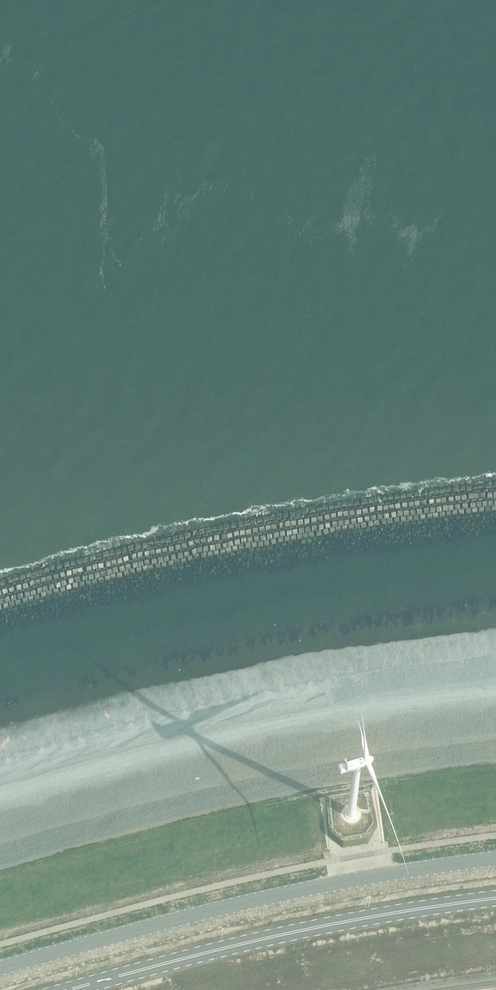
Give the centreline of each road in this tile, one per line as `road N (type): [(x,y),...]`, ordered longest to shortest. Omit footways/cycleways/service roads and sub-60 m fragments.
road 1 (unclassified): [(495,863),(241,908),(0,972)]
road 2 (secondary): [(495,902),(277,940),(84,989)]

